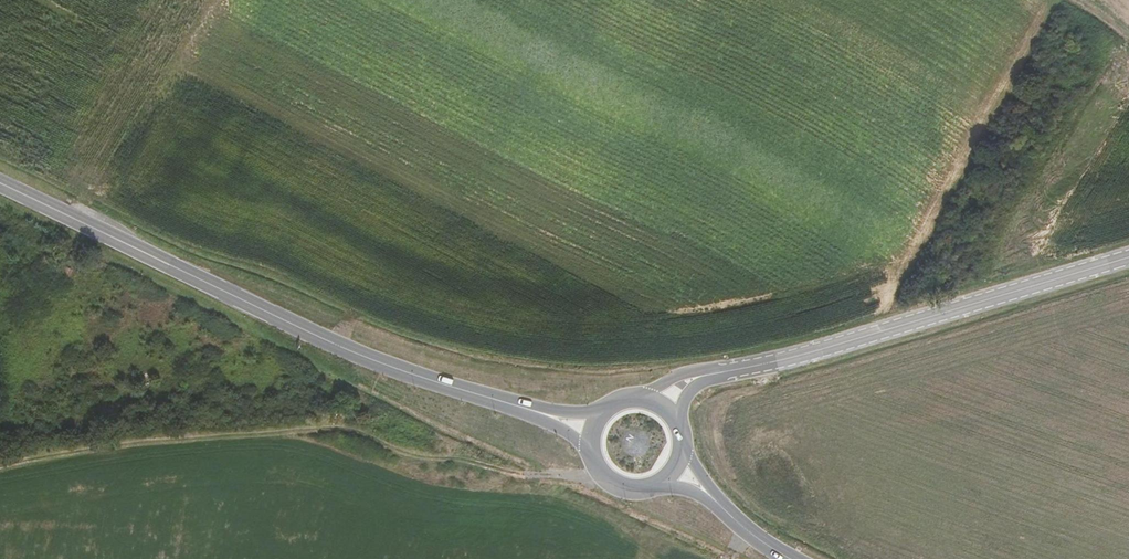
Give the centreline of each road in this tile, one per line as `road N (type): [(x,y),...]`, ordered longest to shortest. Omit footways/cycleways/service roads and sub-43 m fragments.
road 1 (secondary): [(190,275),(335,351),(555,425),(584,445)]
road 2 (secondary): [(594,413),(389,361),(190,275)]
road 3 (unclassified): [(1128,259),(753,367)]
road 4 (secondary): [(0,183),(190,275)]
road 5 (secondary): [(796,558),(757,535),(680,448)]
road 6 (secondary): [(661,481),(704,499),(781,558)]

